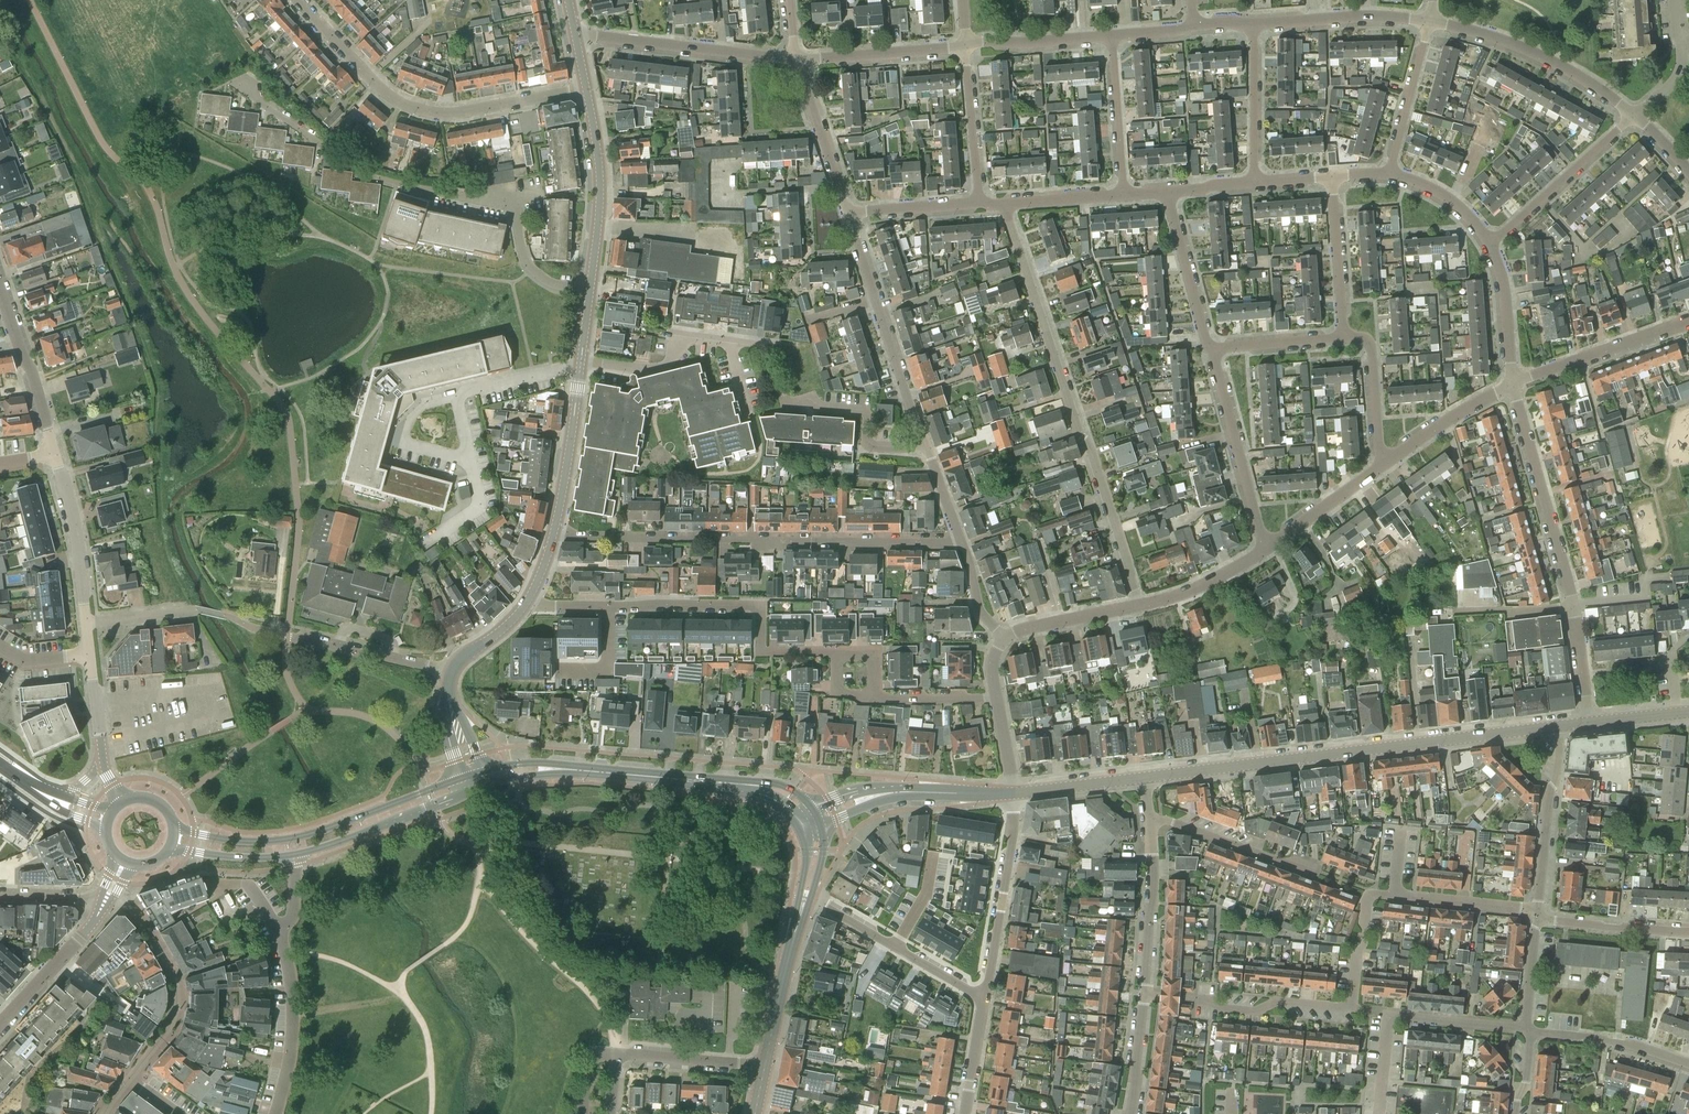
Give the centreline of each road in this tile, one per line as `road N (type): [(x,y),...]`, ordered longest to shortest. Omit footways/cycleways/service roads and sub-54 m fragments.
road 1 (residential): [(231,84),(359,174),(517,210),(530,267),(590,298)]
road 2 (residential): [(927,443),(866,445),(866,411),(789,405),(761,345),(686,336),(662,369),(581,361)]
road 3 (residential): [(1138,606),(1003,204)]
road 4 (secondary): [(1145,779),(1563,726)]
road 5 (residential): [(961,541),(554,537)]
road 6 (residential): [(527,601),(759,605),(759,653),(836,652)]
road 7 (residential): [(587,91),(459,114),(400,104),(300,0)]
road 8 (residential): [(425,542),(479,508),(457,389),(581,361)]
road 9 (secondary): [(462,779),(290,839),(229,840),(176,830)]
road 10 (residential): [(927,443),(849,213)]
road 11 (secondary): [(814,816),(773,788),(587,772)]
road 12 (residential): [(453,671),(225,617)]
road 13 (residential): [(1573,604),(1510,384)]
road 14 (residential): [(1634,115),(1574,74),(1434,20)]
road 15 (residential): [(130,1079),(179,1004),(169,964),(141,918),(109,898)]
road 16 (residential): [(795,61),(575,33)]
road 17 (residential): [(1354,1009),(1282,1003),(1261,1012),(1146,991)]
road 18 (tertiary): [(590,298),(600,169),(587,91)]
road 19 (secondary): [(1019,793),(907,792),(814,816)]
road 20 (residential): [(1267,549),(1209,350)]
road 21 (residential): [(986,997),(1019,793)]
road 22 (residential): [(986,997),(806,899)]
road 23 (residential): [(610,1113),(621,1055),(766,1066)]
road 24 (residential): [(1491,247),(1634,115)]
road 25 (residential): [(1510,384),(1688,320)]
road 26 (residential): [(1540,913),(1563,726)]
road 27 (secondary): [(292,855),(467,793)]
road 28 (residential): [(275,1113),(292,1033),(279,931)]
road 29 (residential): [(1434,20),(1252,26)]
road 30 (tertiary): [(554,537),(581,361)]
road 31 (residential): [(54,453),(0,285)]
road 32 (residential): [(86,623),(76,535),(54,453)]
road 33 (residential): [(1313,873),(1169,822),(1149,822)]
road 34 (residential): [(967,48),(795,61)]
road 35 (tertiary): [(766,1066),(806,899)]
road 36 (residential): [(1146,991),(1149,822)]
road 37 (residential): [(1209,350),(1163,189)]
road 38 (residential): [(0,1025),(109,898)]
road 39 (residential): [(1688,1064),(1620,1042),(1529,1032)]
road 40 (residential): [(1388,175),(1434,20)]
road 41 (residential): [(849,213),(795,61)]
road 42 (residential): [(1126,197),(1113,38)]
road 43 (residential): [(1344,337),(1334,178)]
road 44 (residential): [(1377,470),(1510,384)]
road 45 (residential): [(980,205),(967,48)]
road 46 (residential): [(1255,183),(1252,26)]
road 47 (residential): [(1377,470),(1371,350),(1344,337)]
road 48 (residential): [(1688,927),(1540,913)]
road 49 (residential): [(1113,38),(967,48)]
road 50 (residential): [(1540,913),(1395,895)]
road 51 (residential): [(1138,606),(1187,593),(1267,549)]
road 52 (residential): [(1000,636),(1138,606)]
road 53 (residential): [(1389,1017),(1529,1032)]
road 54 (residential): [(1510,384),(1491,247)]
road 55 (residential): [(1209,350),(1344,337)]
road 56 (residential): [(1267,549),(1377,470)]
road 57 (residential): [(980,205),(849,213)]
road 58 (residential): [(1491,247),(1427,185),(1388,175)]
road 59 (secondary): [(1019,793),(1145,779)]
road 60 (residential): [(869,697),(995,697)]
road 61 (residential): [(1126,197),(1003,204)]
road 62 (residential): [(1133,1113),(1146,991)]
road 63 (secondary): [(170,848),(292,855)]

